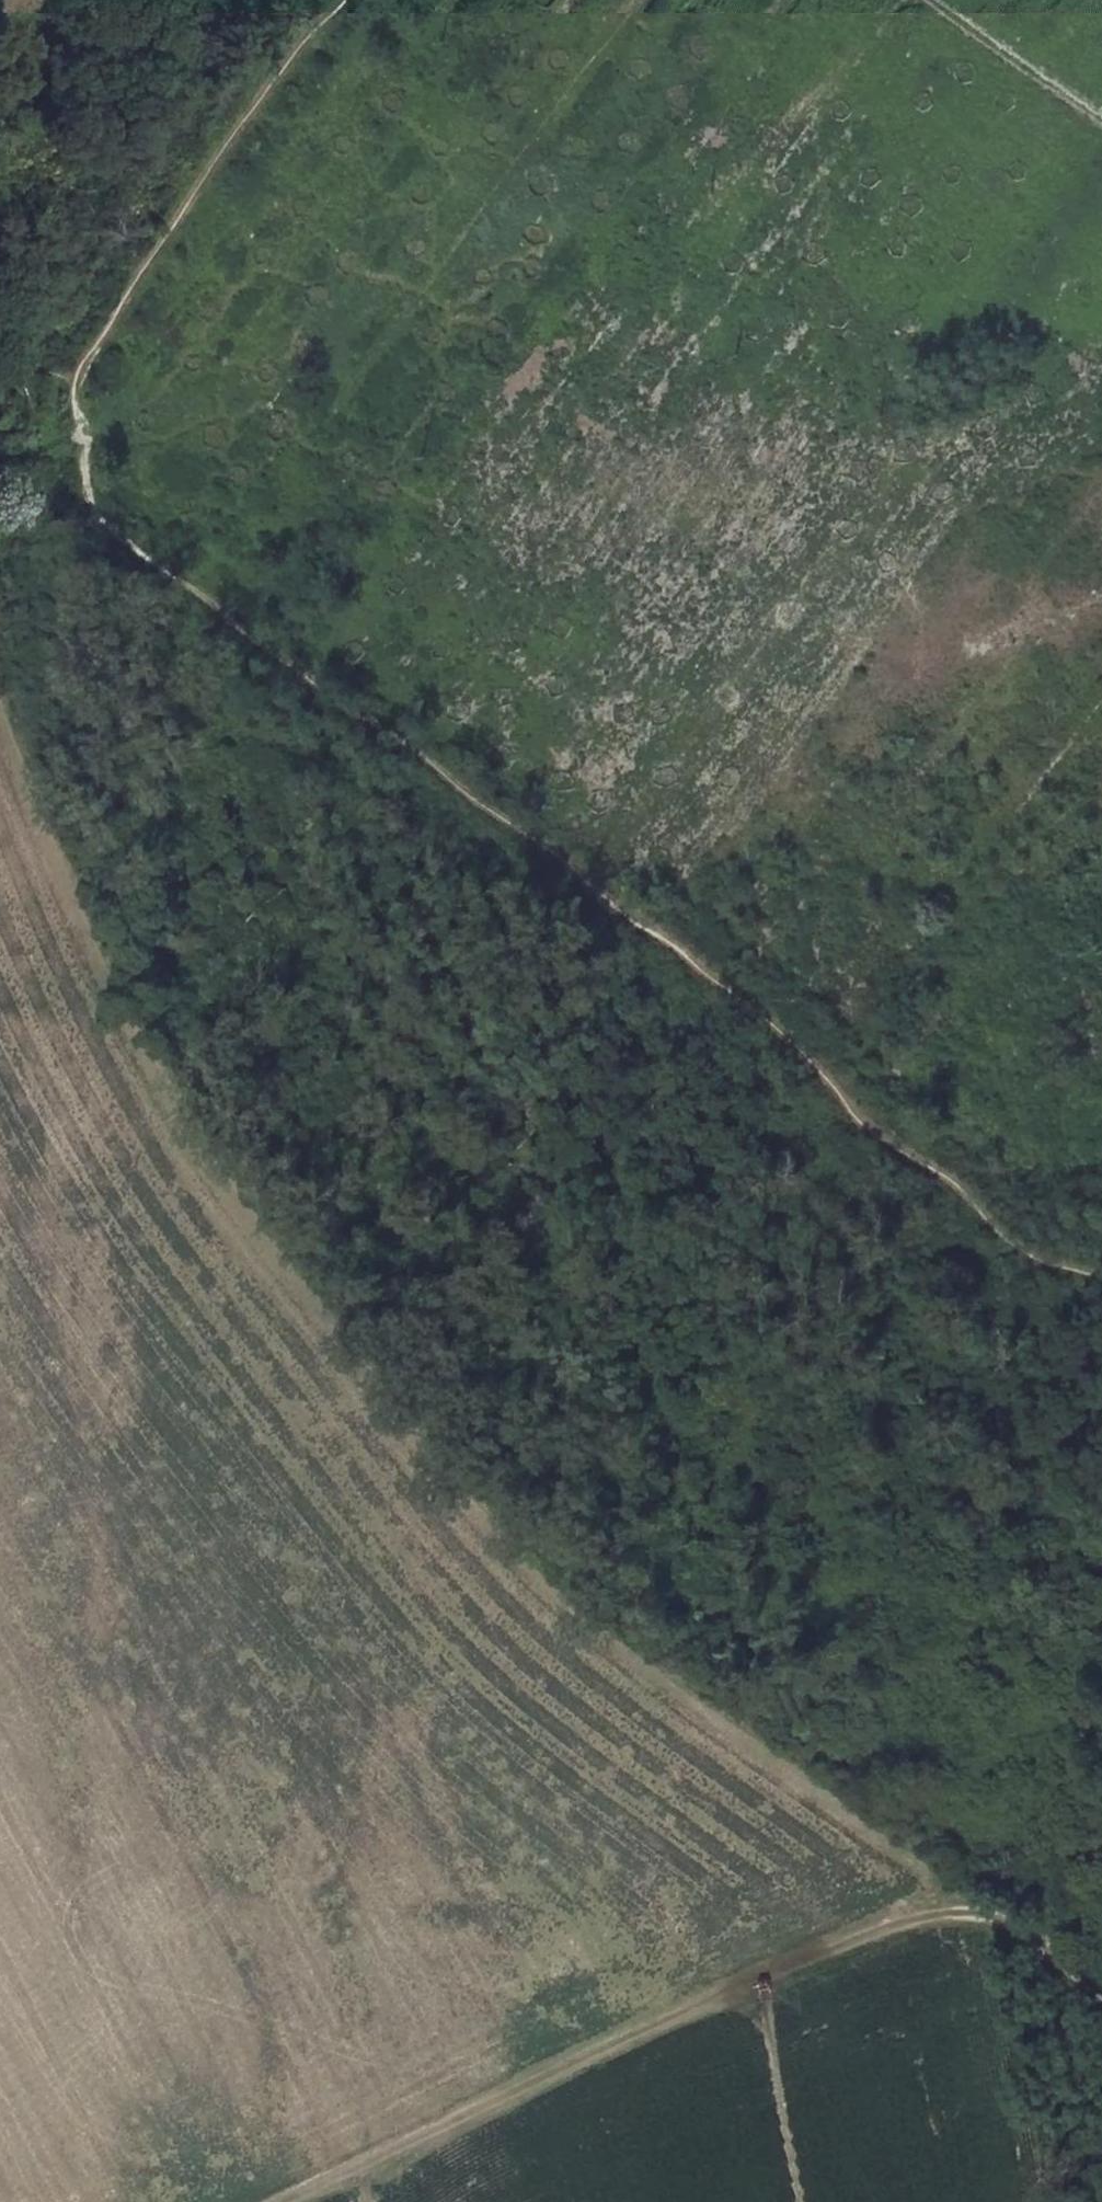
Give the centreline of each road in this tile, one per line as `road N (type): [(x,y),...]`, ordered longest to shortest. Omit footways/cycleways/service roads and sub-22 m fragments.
road 1 (track): [(289,2201),(607,2045),(908,1919),(986,1914),(1021,1929),(1101,1992)]
road 2 (track): [(1101,95),(965,0)]

